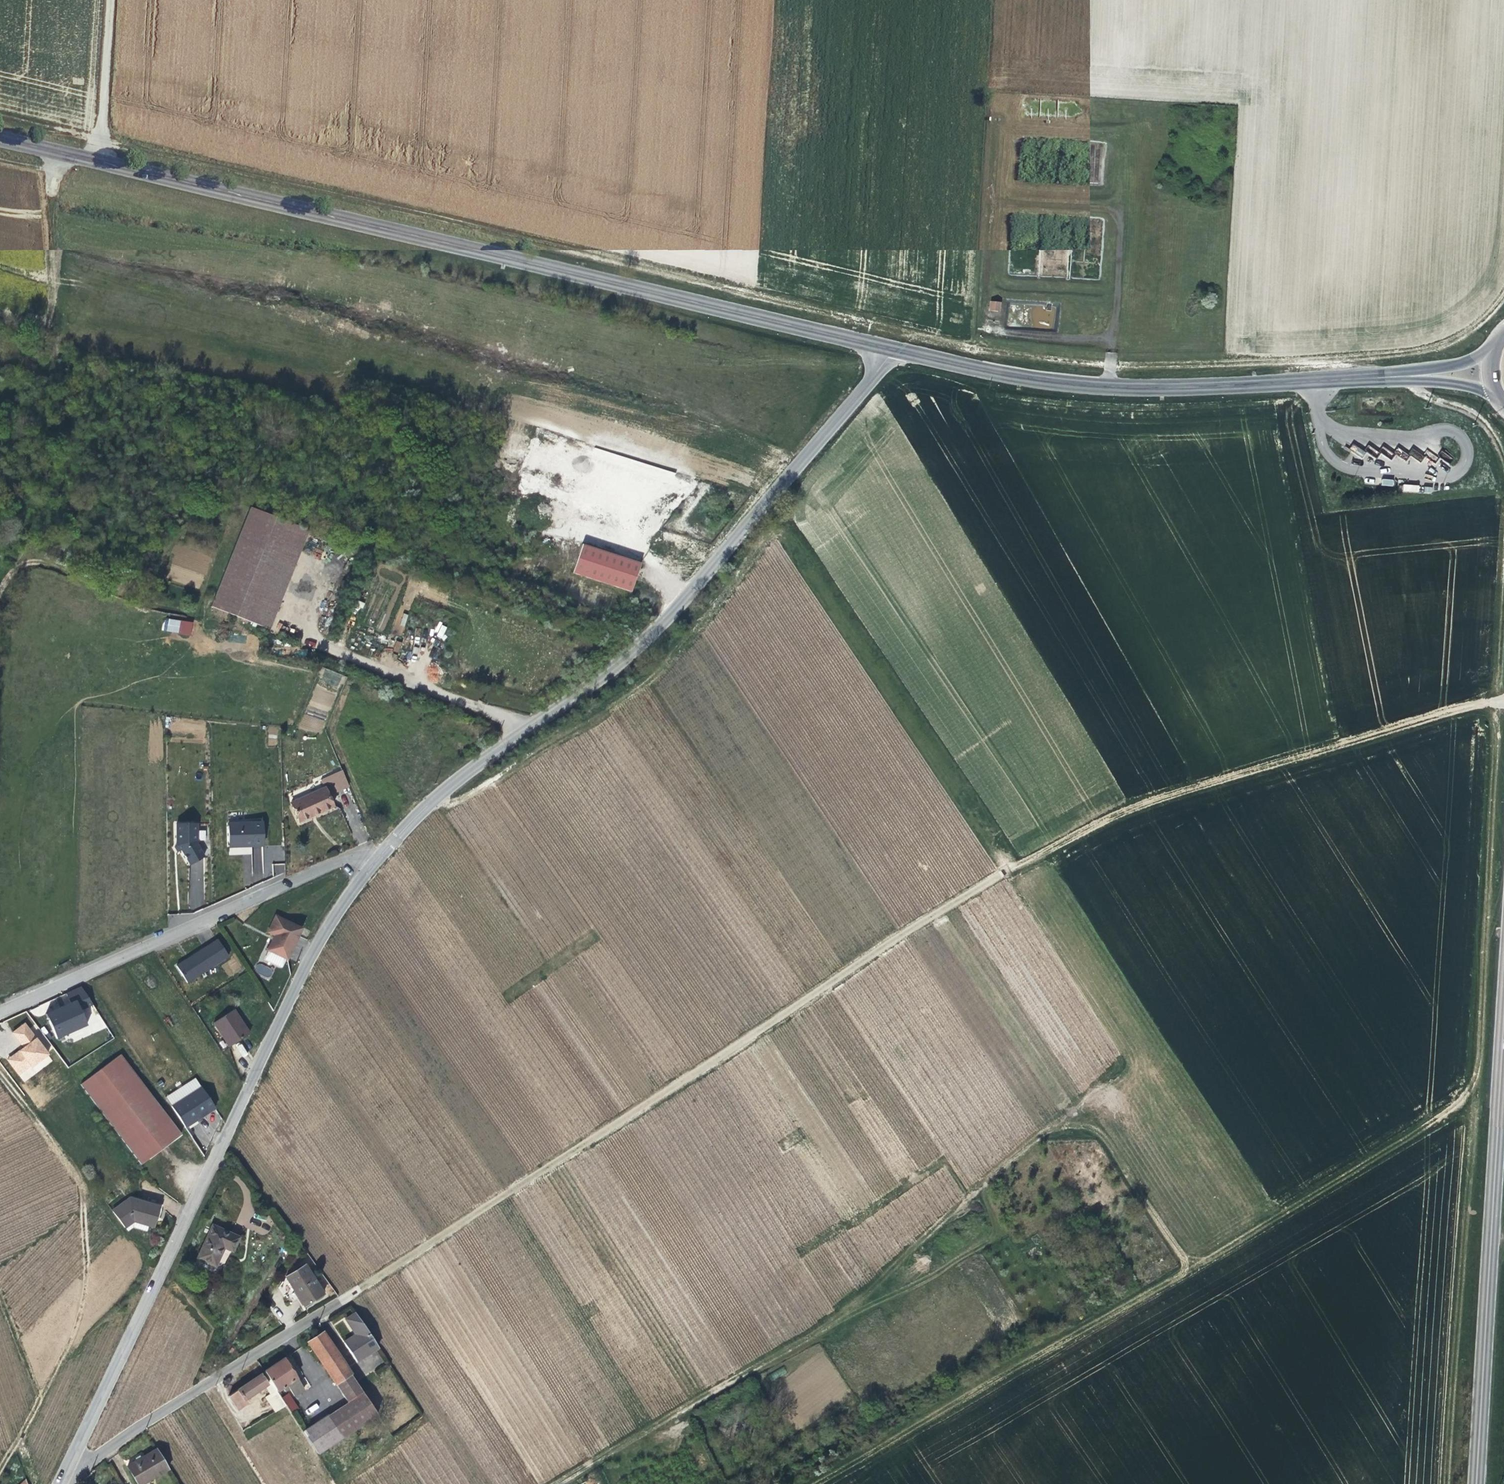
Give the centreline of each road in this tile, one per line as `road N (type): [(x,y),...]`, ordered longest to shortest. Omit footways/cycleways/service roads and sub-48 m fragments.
road 1 (track): [(0,117),(995,349),(1110,363),(1398,353),(1442,343),(1503,294)]
road 2 (track): [(1494,700),(1126,811),(998,871),(343,1299)]
road 3 (track): [(1494,700),(1479,1013),(1471,1078),(1450,1108),(816,1483)]
road 4 (secondary): [(0,138),(891,351)]
road 5 (residential): [(891,351),(636,645),(446,784),(371,862)]
road 6 (residential): [(371,862),(319,933),(61,1476)]
road 7 (primary): [(1472,1483),(1503,979)]
road 8 (secondary): [(891,351),(1119,388),(1371,378)]
road 9 (track): [(0,1080),(74,1174),(89,1273),(62,1350),(0,1453)]
road 10 (residential): [(343,1299),(61,1476)]
road 11 (track): [(0,1011),(253,897)]
road 12 (track): [(0,418),(34,431),(0,619)]
road 13 (track): [(51,344),(45,148)]
road 14 (track): [(1091,1112),(1182,1268)]
road 15 (track): [(109,0),(98,161)]
road 16 (secondary): [(1495,341),(1466,359),(1371,378)]
road 17 (residential): [(253,897),(344,857),(371,862)]
road 18 (secondary): [(1371,378),(1493,394)]

